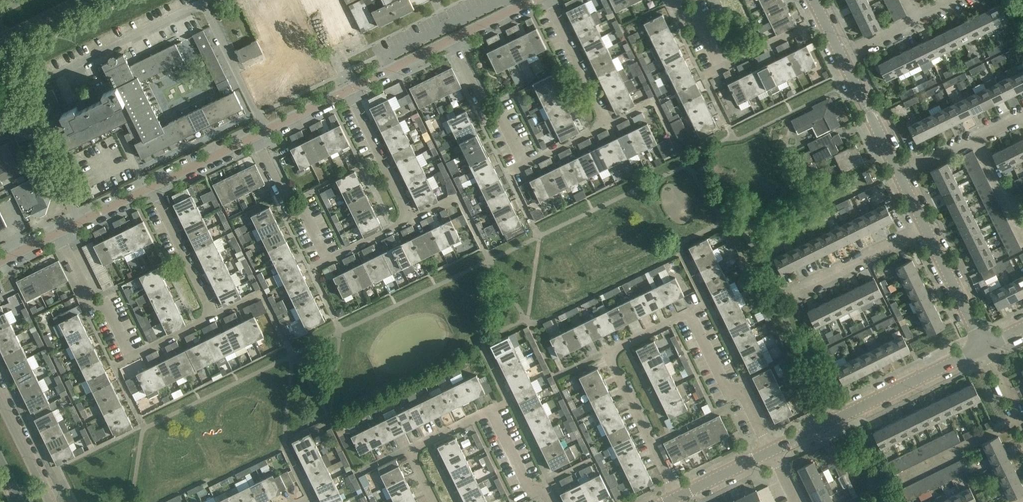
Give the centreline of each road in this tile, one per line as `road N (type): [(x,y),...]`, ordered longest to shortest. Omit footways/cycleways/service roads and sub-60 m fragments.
road 1 (residential): [(771,450),(984,346)]
road 2 (residential): [(414,452),(491,409),(527,486),(549,501)]
road 3 (residential): [(771,450),(689,314)]
road 4 (residential): [(678,497),(613,355)]
road 5 (residential): [(794,291),(926,230)]
road 6 (residential): [(328,258),(302,210),(287,202),(256,136)]
road 7 (residential): [(524,163),(451,40)]
road 8 (residential): [(212,316),(152,187)]
road 9 (residential): [(130,356),(59,233)]
road 10 (residential): [(411,218),(348,91)]
road 11 (residential): [(606,124),(548,0)]
road 12 (residential): [(899,174),(842,56)]
road 13 (residential): [(984,346),(926,230)]

